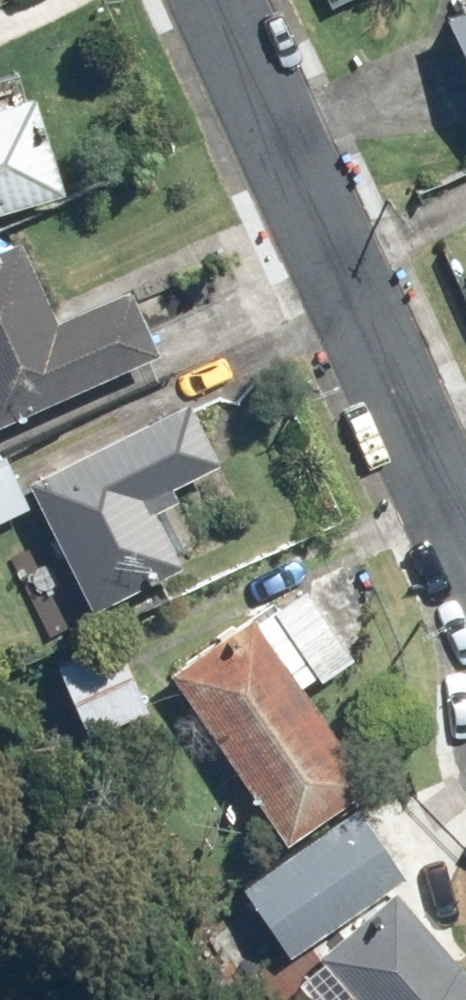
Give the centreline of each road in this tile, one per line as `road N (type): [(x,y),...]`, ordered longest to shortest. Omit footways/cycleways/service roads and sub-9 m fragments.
road 1 (residential): [(221,0),(465,539)]

